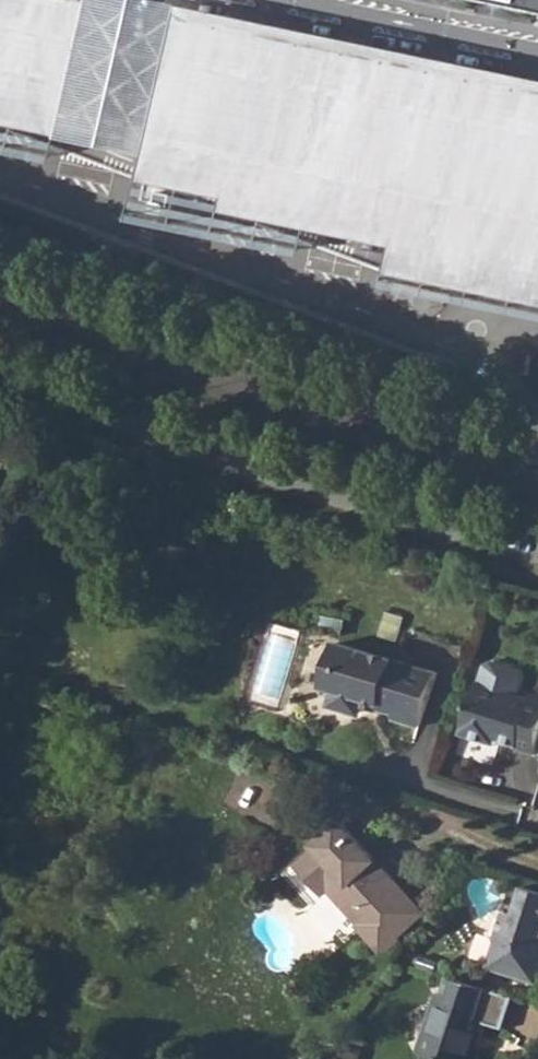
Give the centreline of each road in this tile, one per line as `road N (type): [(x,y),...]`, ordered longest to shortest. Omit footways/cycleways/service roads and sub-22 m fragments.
road 1 (secondary): [(537,546),(366,496),(0,364)]

